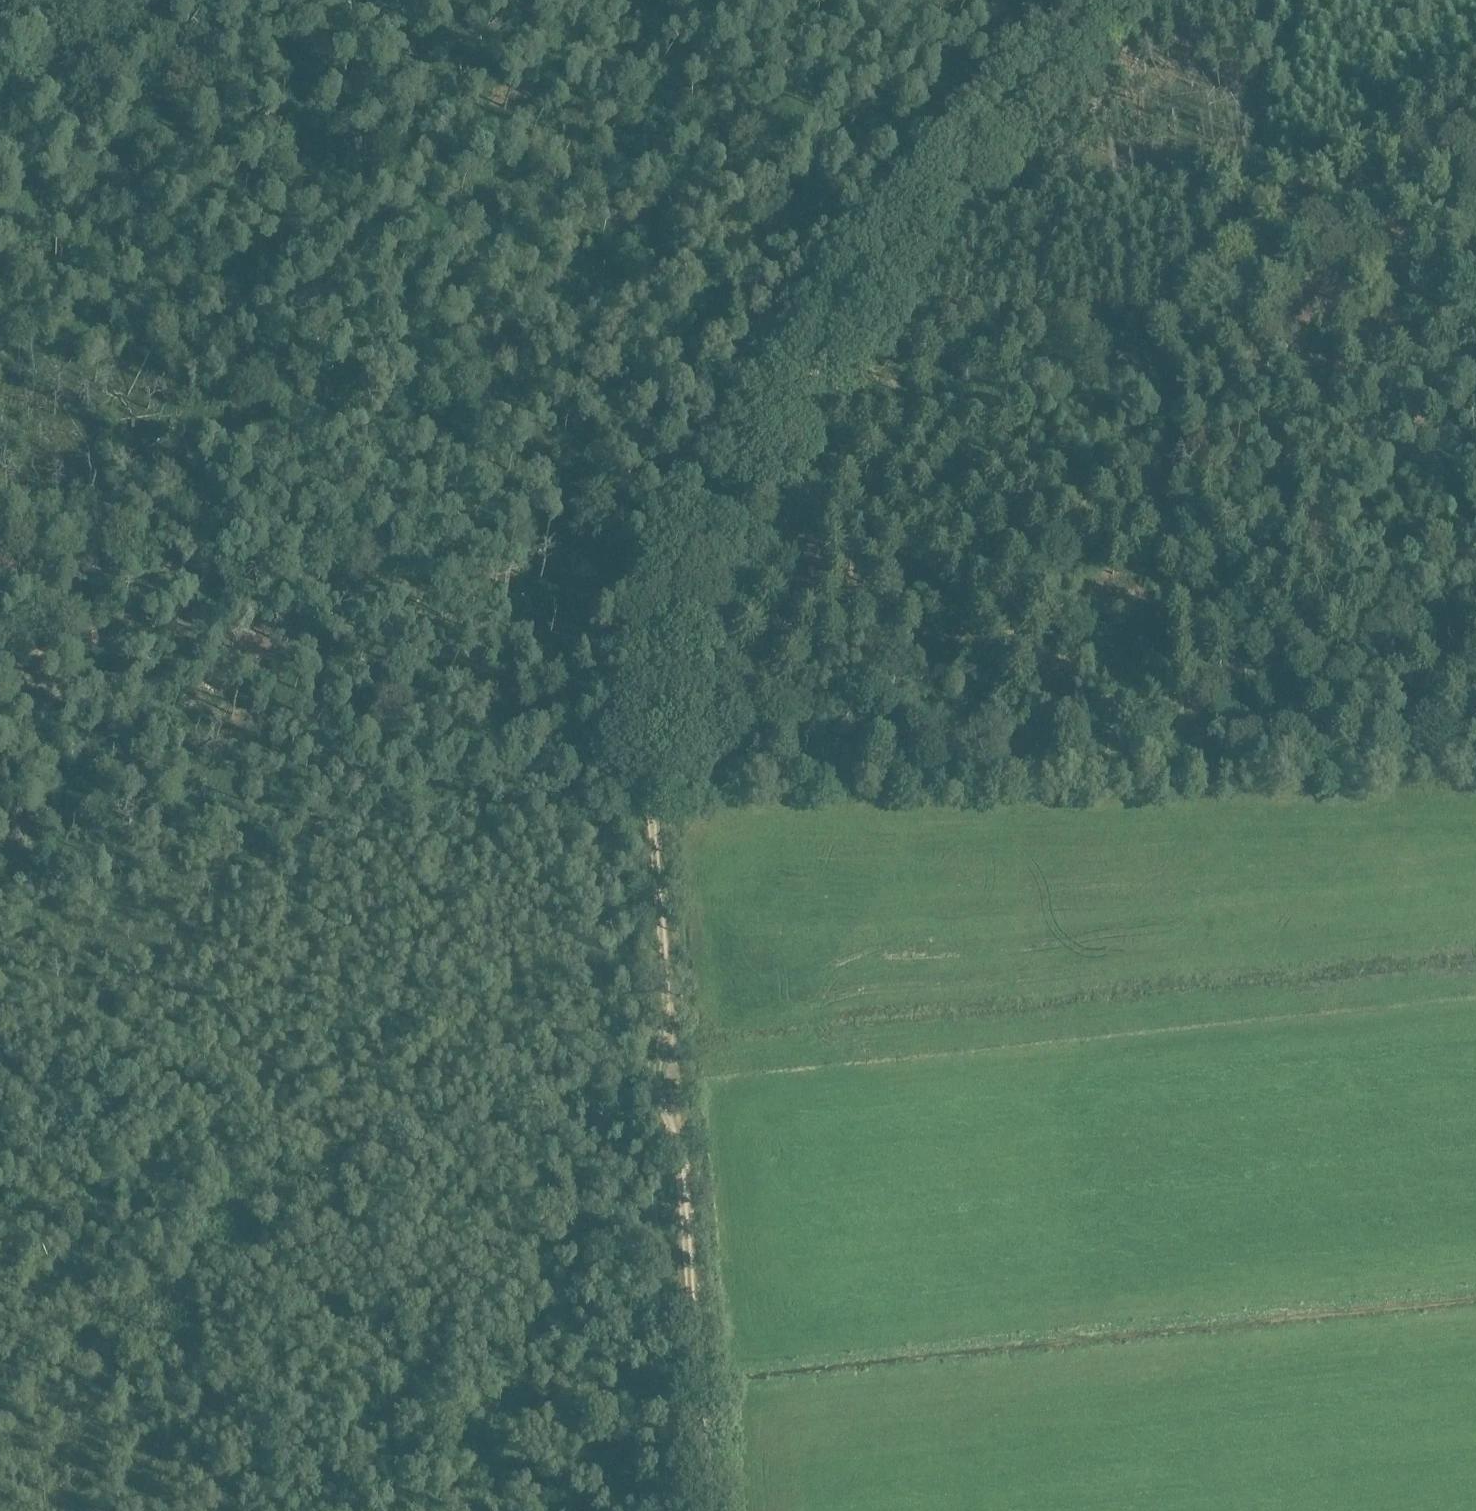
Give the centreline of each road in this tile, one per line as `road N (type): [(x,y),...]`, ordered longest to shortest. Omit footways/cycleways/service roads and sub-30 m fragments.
road 1 (track): [(708,1510),(649,779),(665,623),(696,543),(785,407),(993,128),(1104,0)]
road 2 (tertiary): [(0,117),(211,0)]

